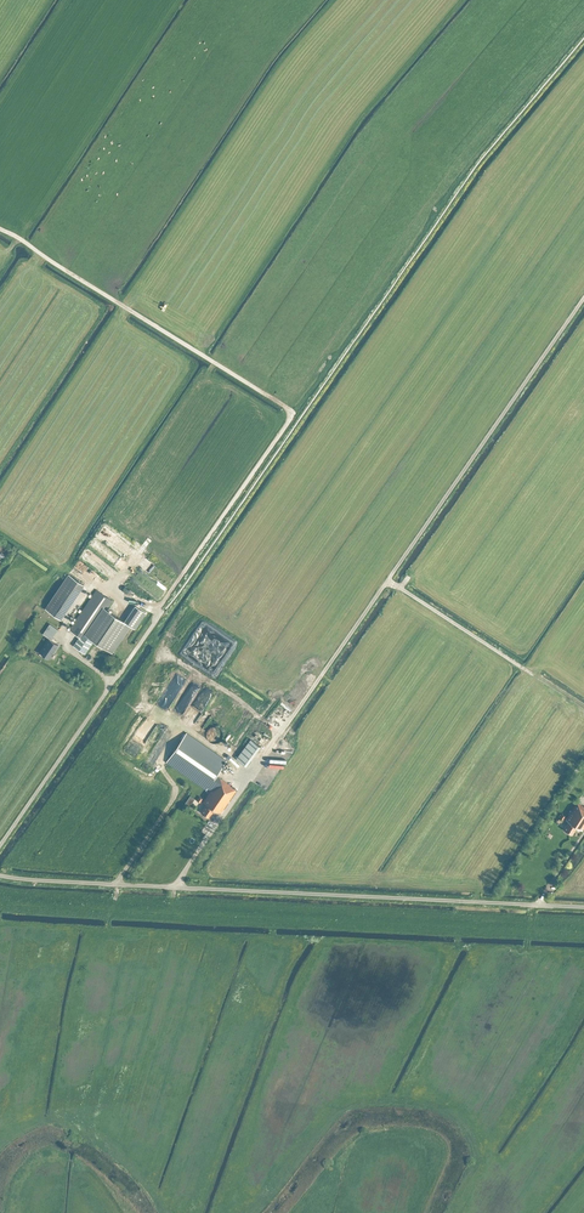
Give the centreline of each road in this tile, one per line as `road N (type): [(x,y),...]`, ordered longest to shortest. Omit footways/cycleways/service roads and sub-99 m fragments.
road 1 (unclassified): [(583,908),(0,875)]
road 2 (unclassified): [(0,847),(162,614)]

